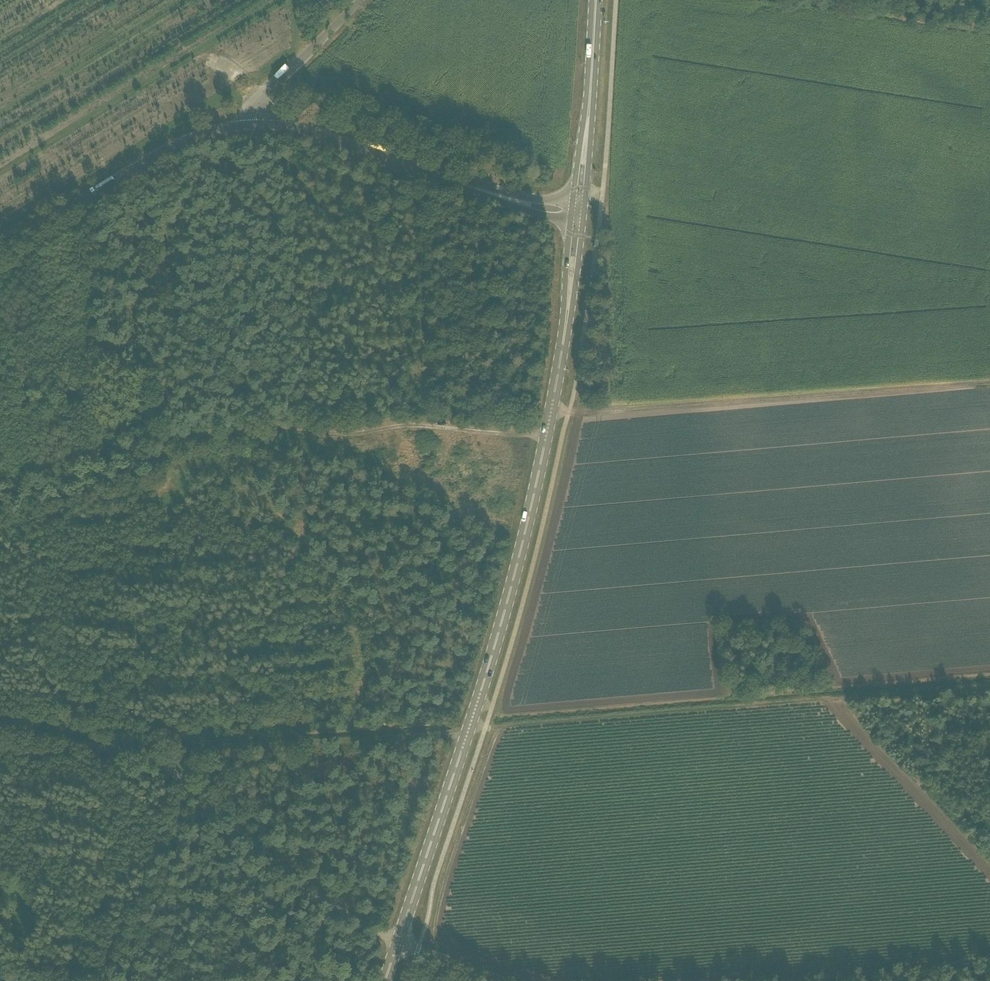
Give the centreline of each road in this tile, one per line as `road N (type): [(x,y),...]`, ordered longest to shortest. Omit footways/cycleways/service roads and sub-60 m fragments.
road 1 (track): [(168,769),(189,750),(223,745),(989,684)]
road 2 (primary): [(399,940),(504,621),(536,489),(572,267)]
road 3 (track): [(545,439),(389,426),(141,444),(0,488)]
road 4 (unclassified): [(399,940),(290,871),(150,759),(0,732)]
road 5 (track): [(989,382),(549,413)]
road 6 (tertiary): [(249,124),(521,202)]
road 7 (tertiary): [(0,250),(167,148),(249,124)]
road 8 (unclassified): [(360,0),(249,124)]
road 9 (primary): [(584,156),(596,0)]

